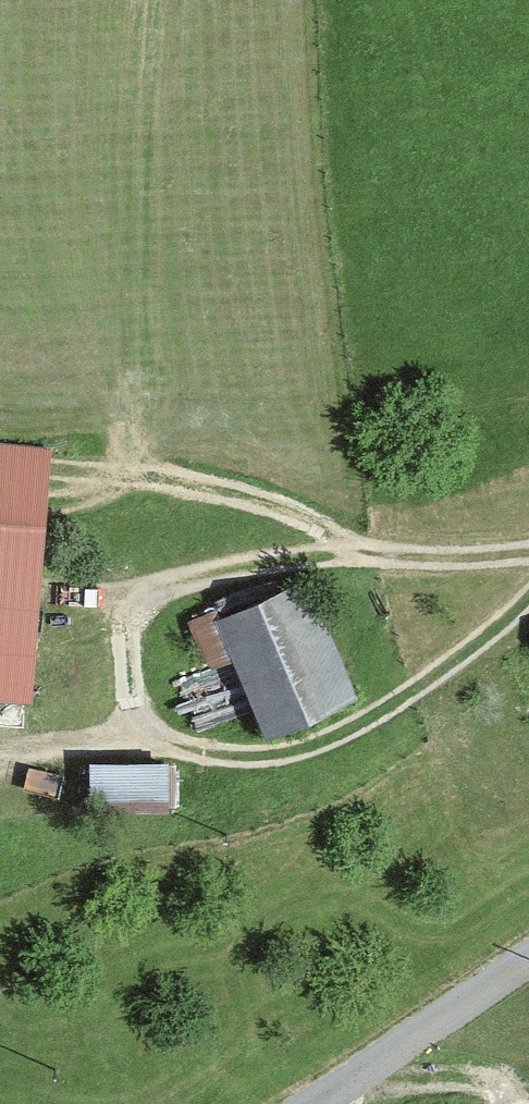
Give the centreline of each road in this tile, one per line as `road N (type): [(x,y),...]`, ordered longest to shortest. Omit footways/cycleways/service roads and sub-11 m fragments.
road 1 (track): [(129,729),(135,595),(302,549),(415,557),(528,553)]
road 2 (track): [(178,474),(131,254),(159,0)]
road 3 (track): [(129,729),(233,757),(297,753),(410,694),(492,638),(528,598)]
road 4 (track): [(97,499),(178,474),(299,508),(345,550)]
road 5 (unclassified): [(307,1103),(528,953)]
road 6 (track): [(0,755),(129,729)]

